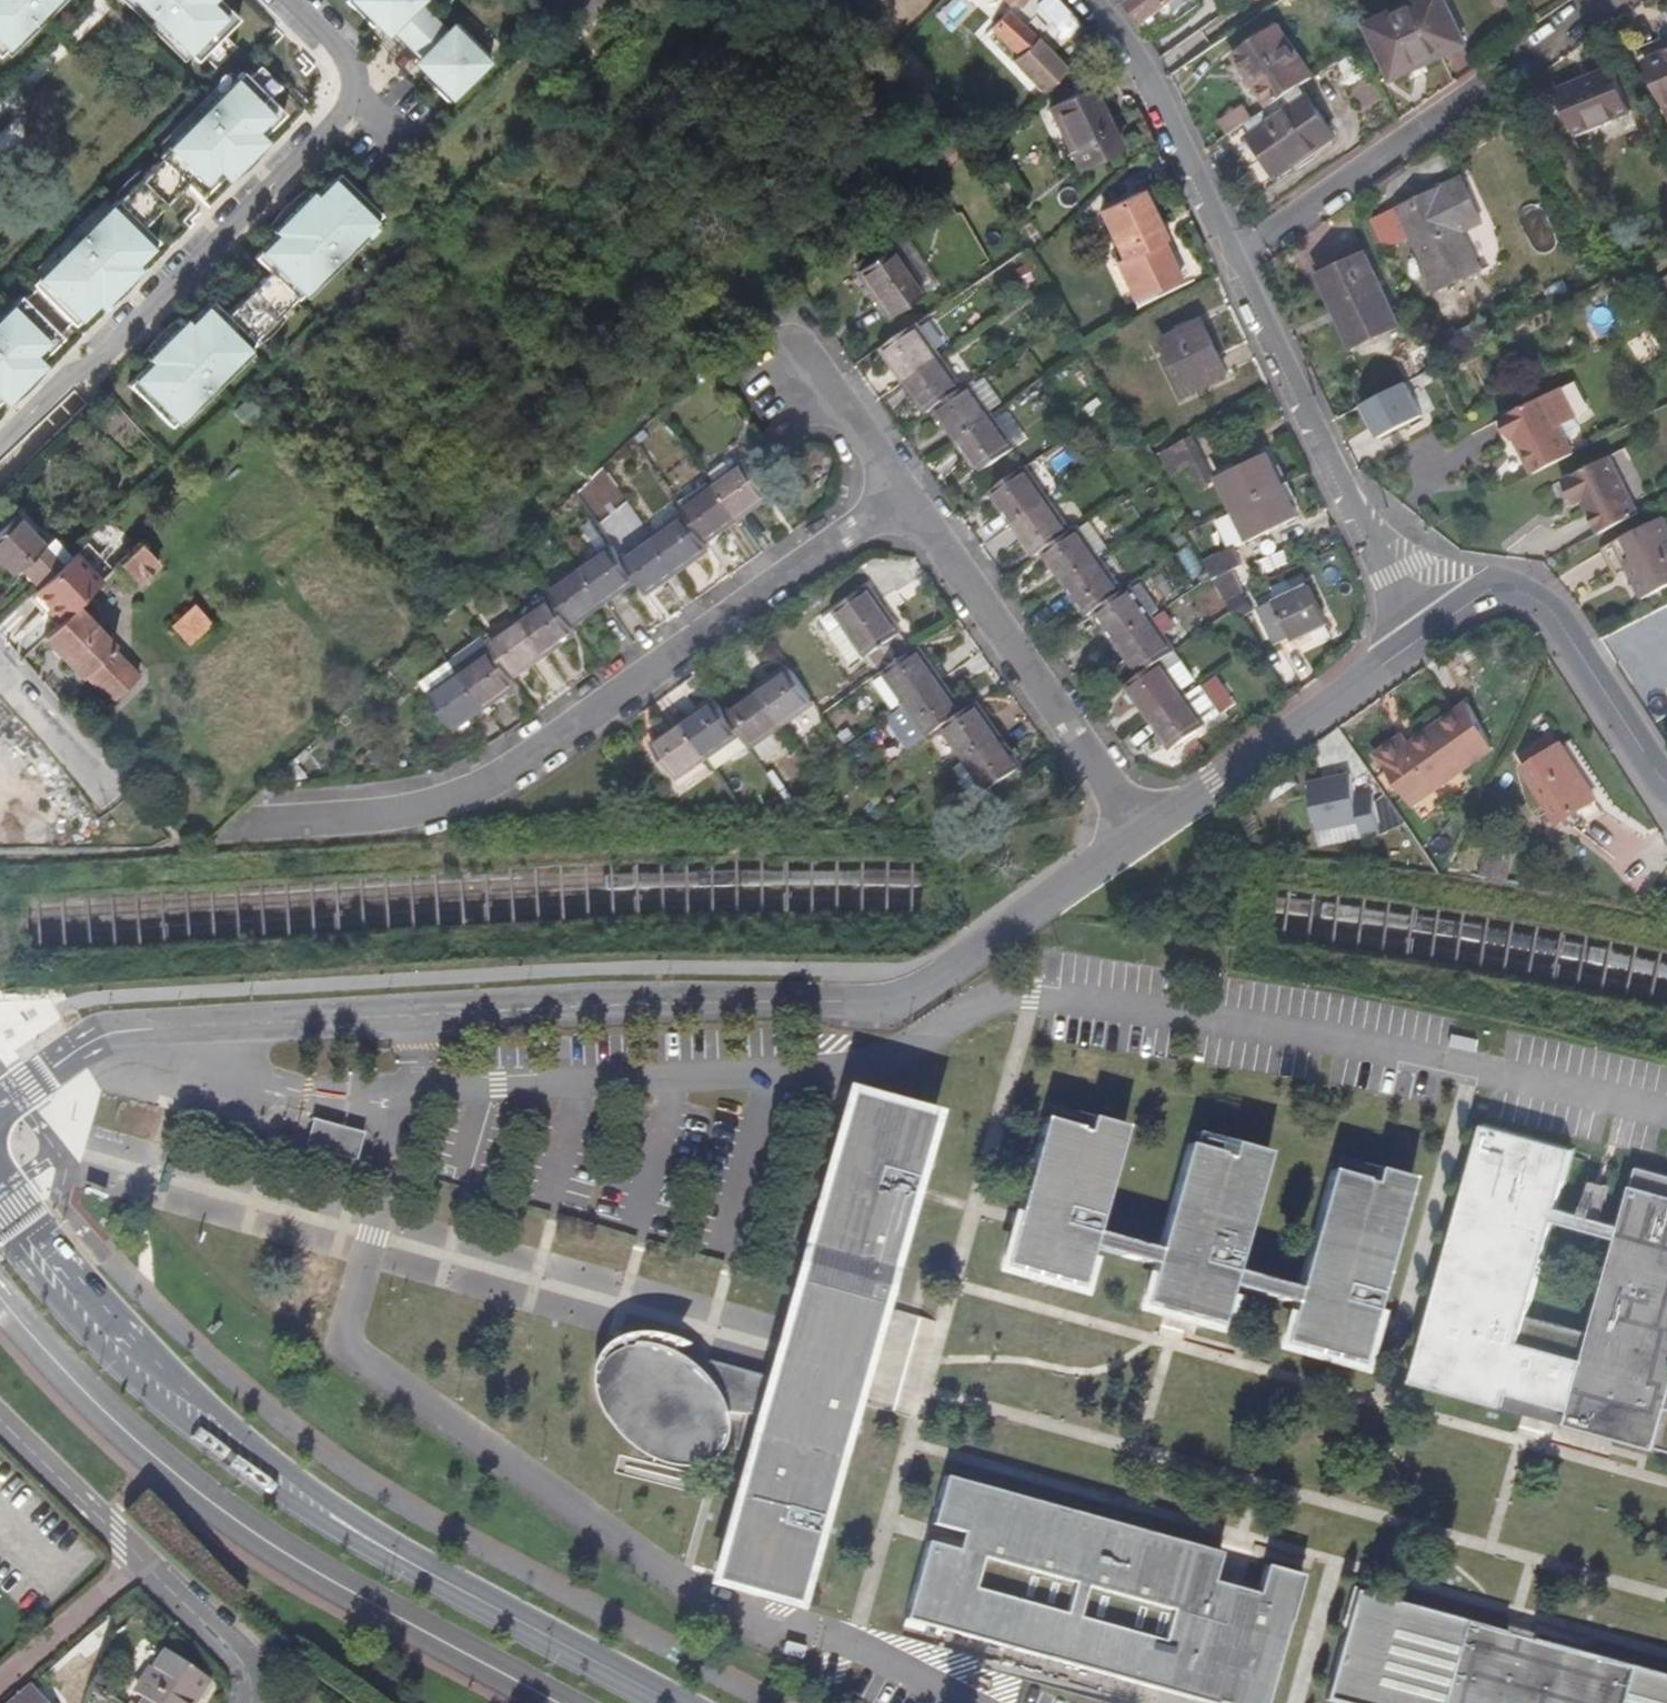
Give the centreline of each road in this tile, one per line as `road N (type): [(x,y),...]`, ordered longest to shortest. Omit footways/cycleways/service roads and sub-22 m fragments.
road 1 (residential): [(0,1106),(85,1045),(120,1031),(902,997),(1145,837)]
road 2 (tertiary): [(0,1208),(150,1369),(280,1481),(416,1565),(675,1702)]
road 3 (residential): [(896,498),(472,801),(259,829)]
road 4 (residential): [(1089,0),(1127,37),(1426,624)]
road 5 (residential): [(1145,837),(896,498)]
road 6 (residential): [(0,1420),(248,1663),(249,1702)]
road 7 (residential): [(1145,837),(1426,624)]
road 8 (unclassified): [(1426,624),(1491,589),(1537,598),(1666,785)]
road 9 (residential): [(896,498),(800,361)]
road 10 (residential): [(106,788),(0,676)]

